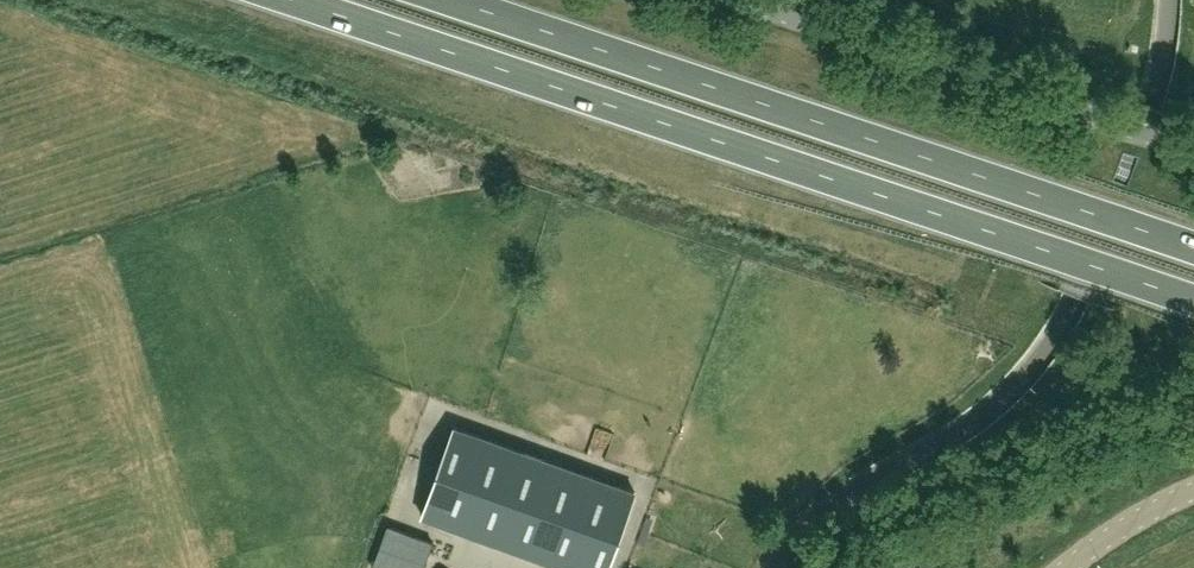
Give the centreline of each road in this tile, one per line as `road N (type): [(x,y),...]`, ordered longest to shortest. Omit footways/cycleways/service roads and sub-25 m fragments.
road 1 (trunk): [(298,0),(1193,300)]
road 2 (trunk): [(1193,247),(457,0)]
road 3 (unclassified): [(1193,150),(778,11)]
road 4 (unclassified): [(1193,493),(1104,539),(1068,567)]

